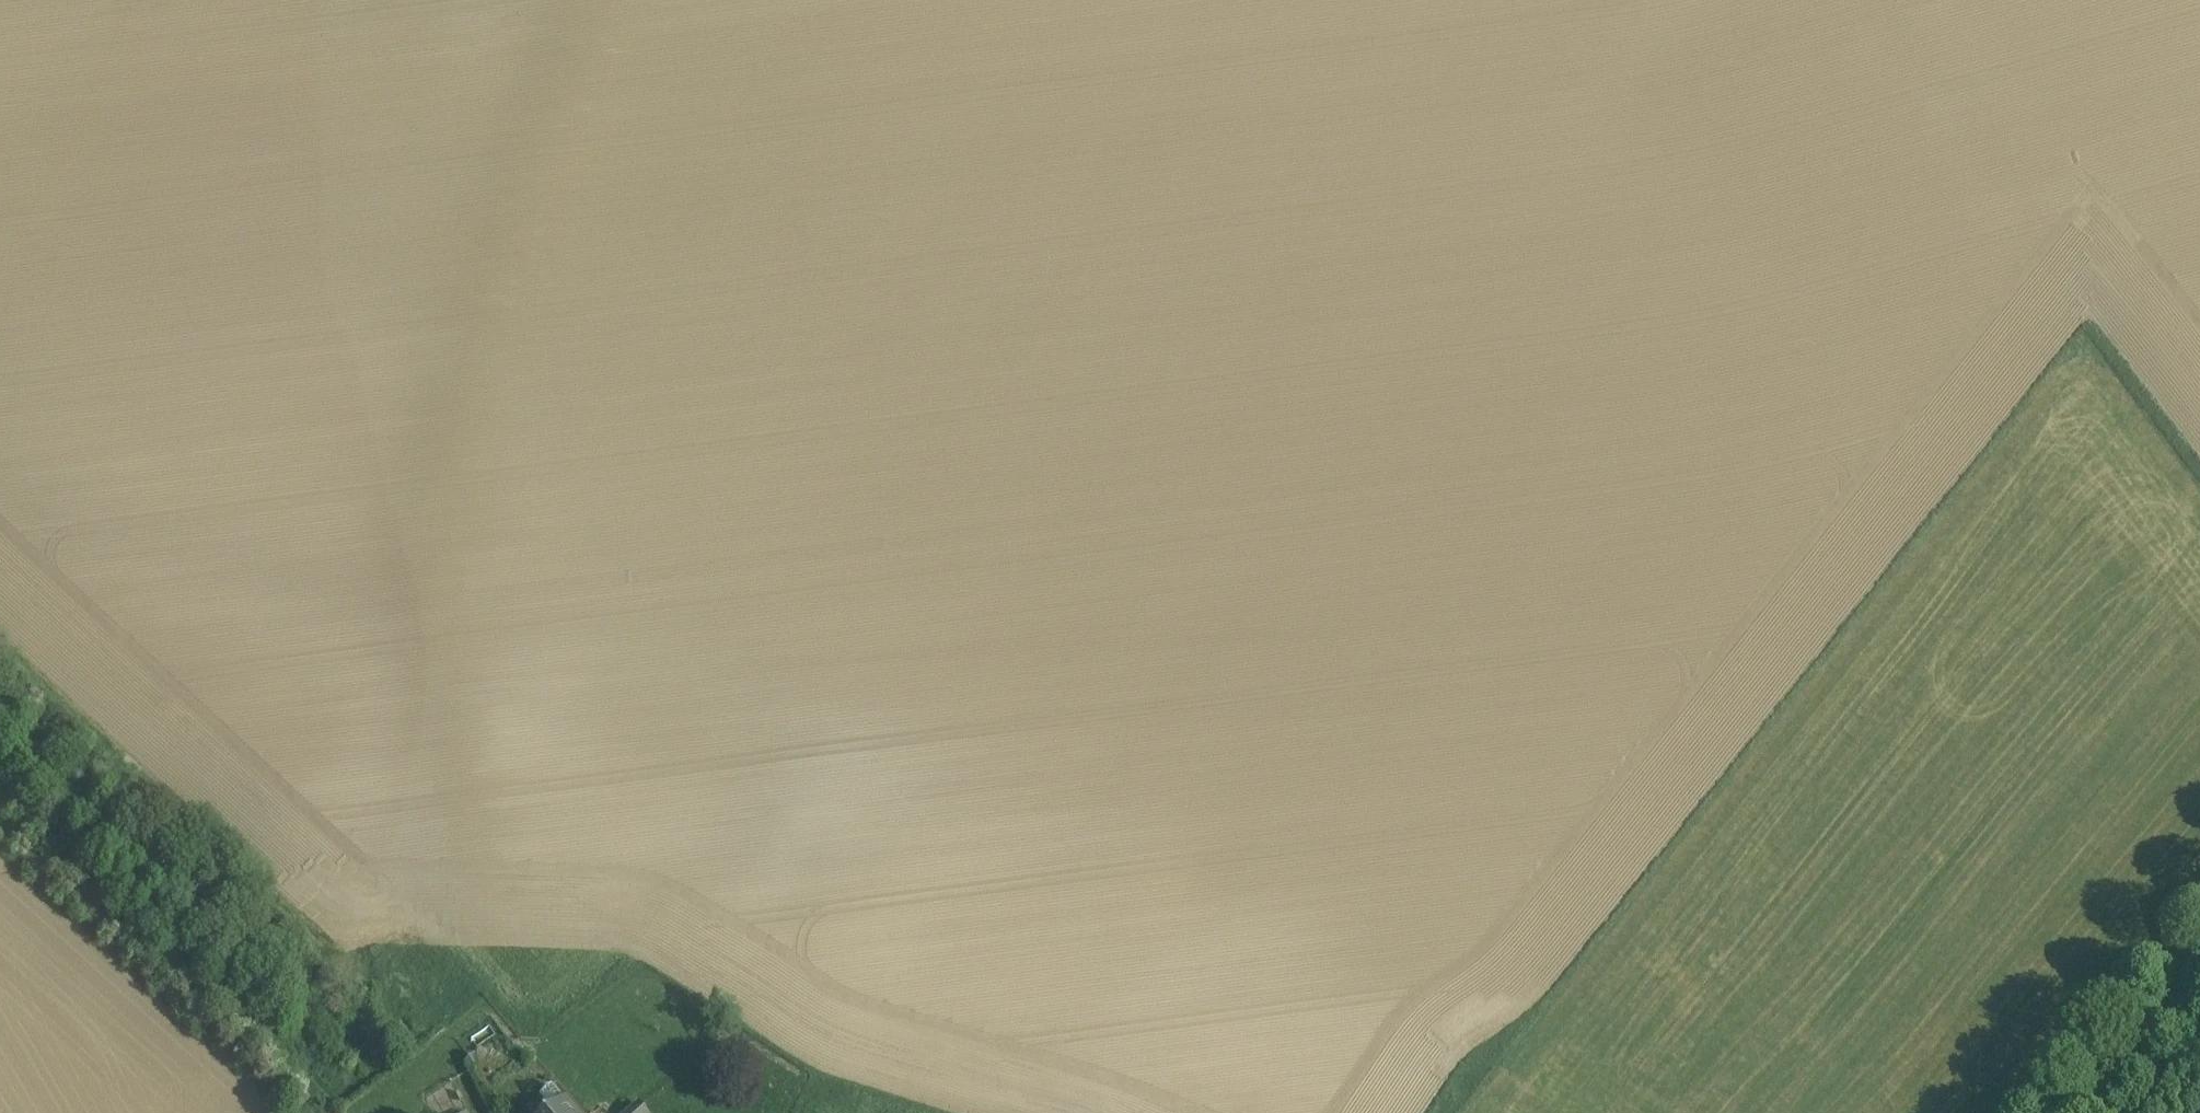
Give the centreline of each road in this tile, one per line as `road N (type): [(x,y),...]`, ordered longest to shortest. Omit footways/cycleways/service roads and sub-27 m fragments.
road 1 (secondary): [(2199,953),(2086,1094)]

